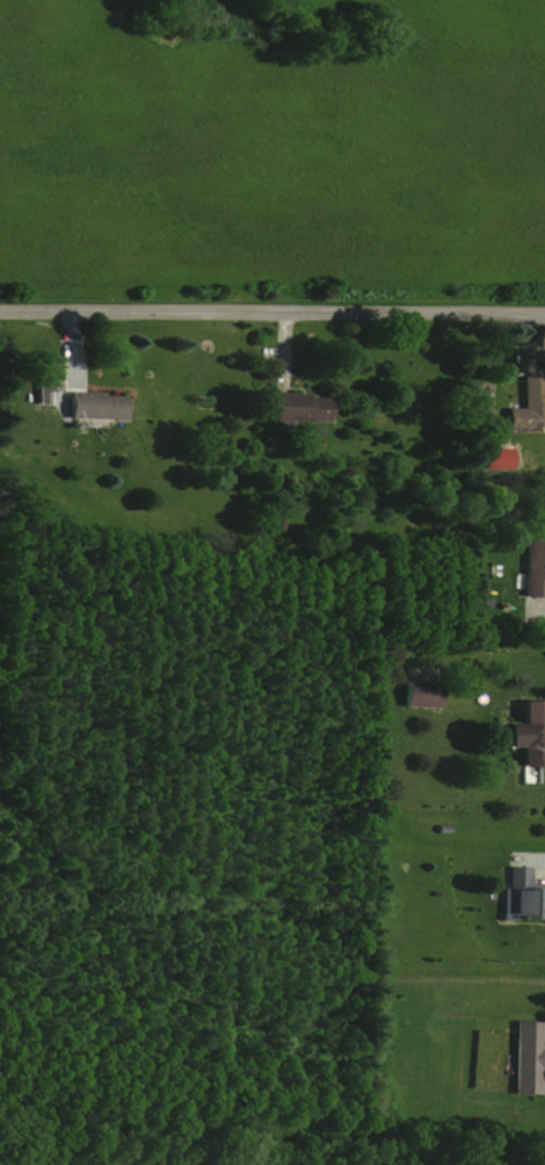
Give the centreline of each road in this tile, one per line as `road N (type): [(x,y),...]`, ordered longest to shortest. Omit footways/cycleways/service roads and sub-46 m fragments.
road 1 (residential): [(0,311),(544,313)]

